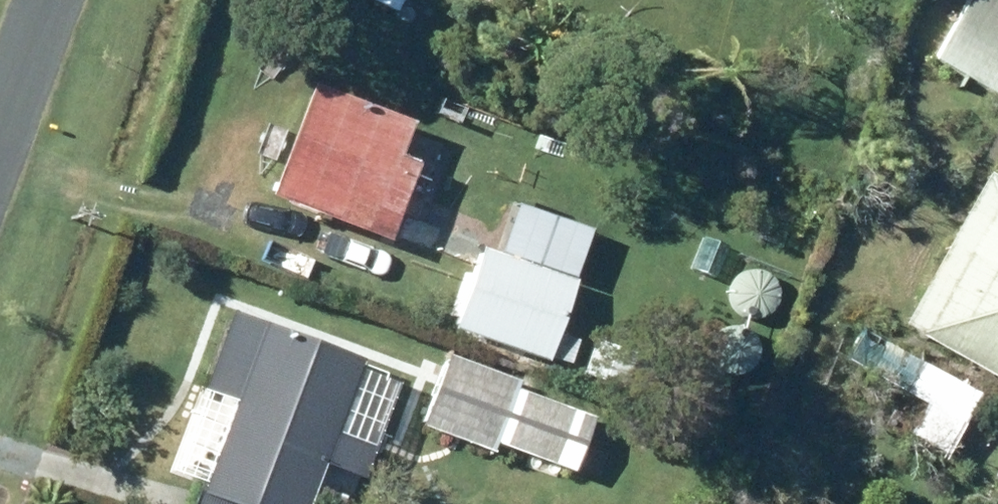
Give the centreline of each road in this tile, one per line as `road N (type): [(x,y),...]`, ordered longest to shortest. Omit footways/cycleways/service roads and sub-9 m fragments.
road 1 (tertiary): [(54,0),(0,150)]

